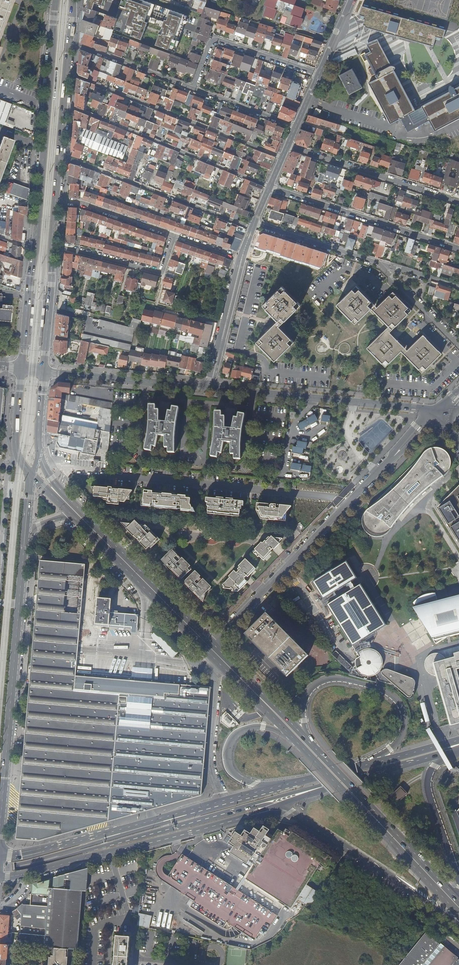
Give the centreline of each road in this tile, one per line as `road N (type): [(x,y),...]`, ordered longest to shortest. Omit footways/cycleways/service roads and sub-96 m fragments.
road 1 (primary): [(57,0),(21,369)]
road 2 (residential): [(429,420),(212,643)]
road 3 (primary): [(71,514),(290,735)]
road 4 (tertiary): [(25,531),(0,834)]
road 5 (primary): [(212,643),(64,493),(39,451)]
road 6 (primary): [(290,735),(458,915)]
road 7 (residential): [(282,157),(66,71)]
road 8 (primary): [(28,874),(251,814)]
road 9 (primary): [(305,736),(306,701),(325,681),(385,692),(401,707),(401,735),(361,771)]
road 10 (tertiary): [(210,388),(436,411)]
road 11 (primary): [(39,862),(257,804)]
road 12 (primary): [(458,900),(305,736)]
road 13 (residential): [(64,104),(269,187)]
road 14 (residential): [(252,227),(59,156)]
road 15 (primary): [(291,812),(458,925)]
road 16 (residential): [(269,187),(458,248)]
road 17 (primary): [(189,811),(0,859)]
road 18 (residential): [(287,145),(458,201)]
road 19 (tertiary): [(43,372),(210,388)]
road 20 (residential): [(318,74),(213,39),(193,89)]
road 21 (primary): [(189,811),(39,862)]
road 22 (residential): [(52,246),(161,272),(173,235)]
road 23 (primary): [(458,880),(428,781),(446,749)]
road 24 (primary): [(273,789),(233,773),(228,746),(254,727),(290,735)]
road 25 (residential): [(254,222),(381,263)]
road 26 (residential): [(69,41),(193,89)]
road 27 (residential): [(210,388),(241,259)]
road 28 (primary): [(305,736),(212,643)]
road 29 (primary): [(43,372),(52,246)]
road 30 (residential): [(173,235),(55,201)]

